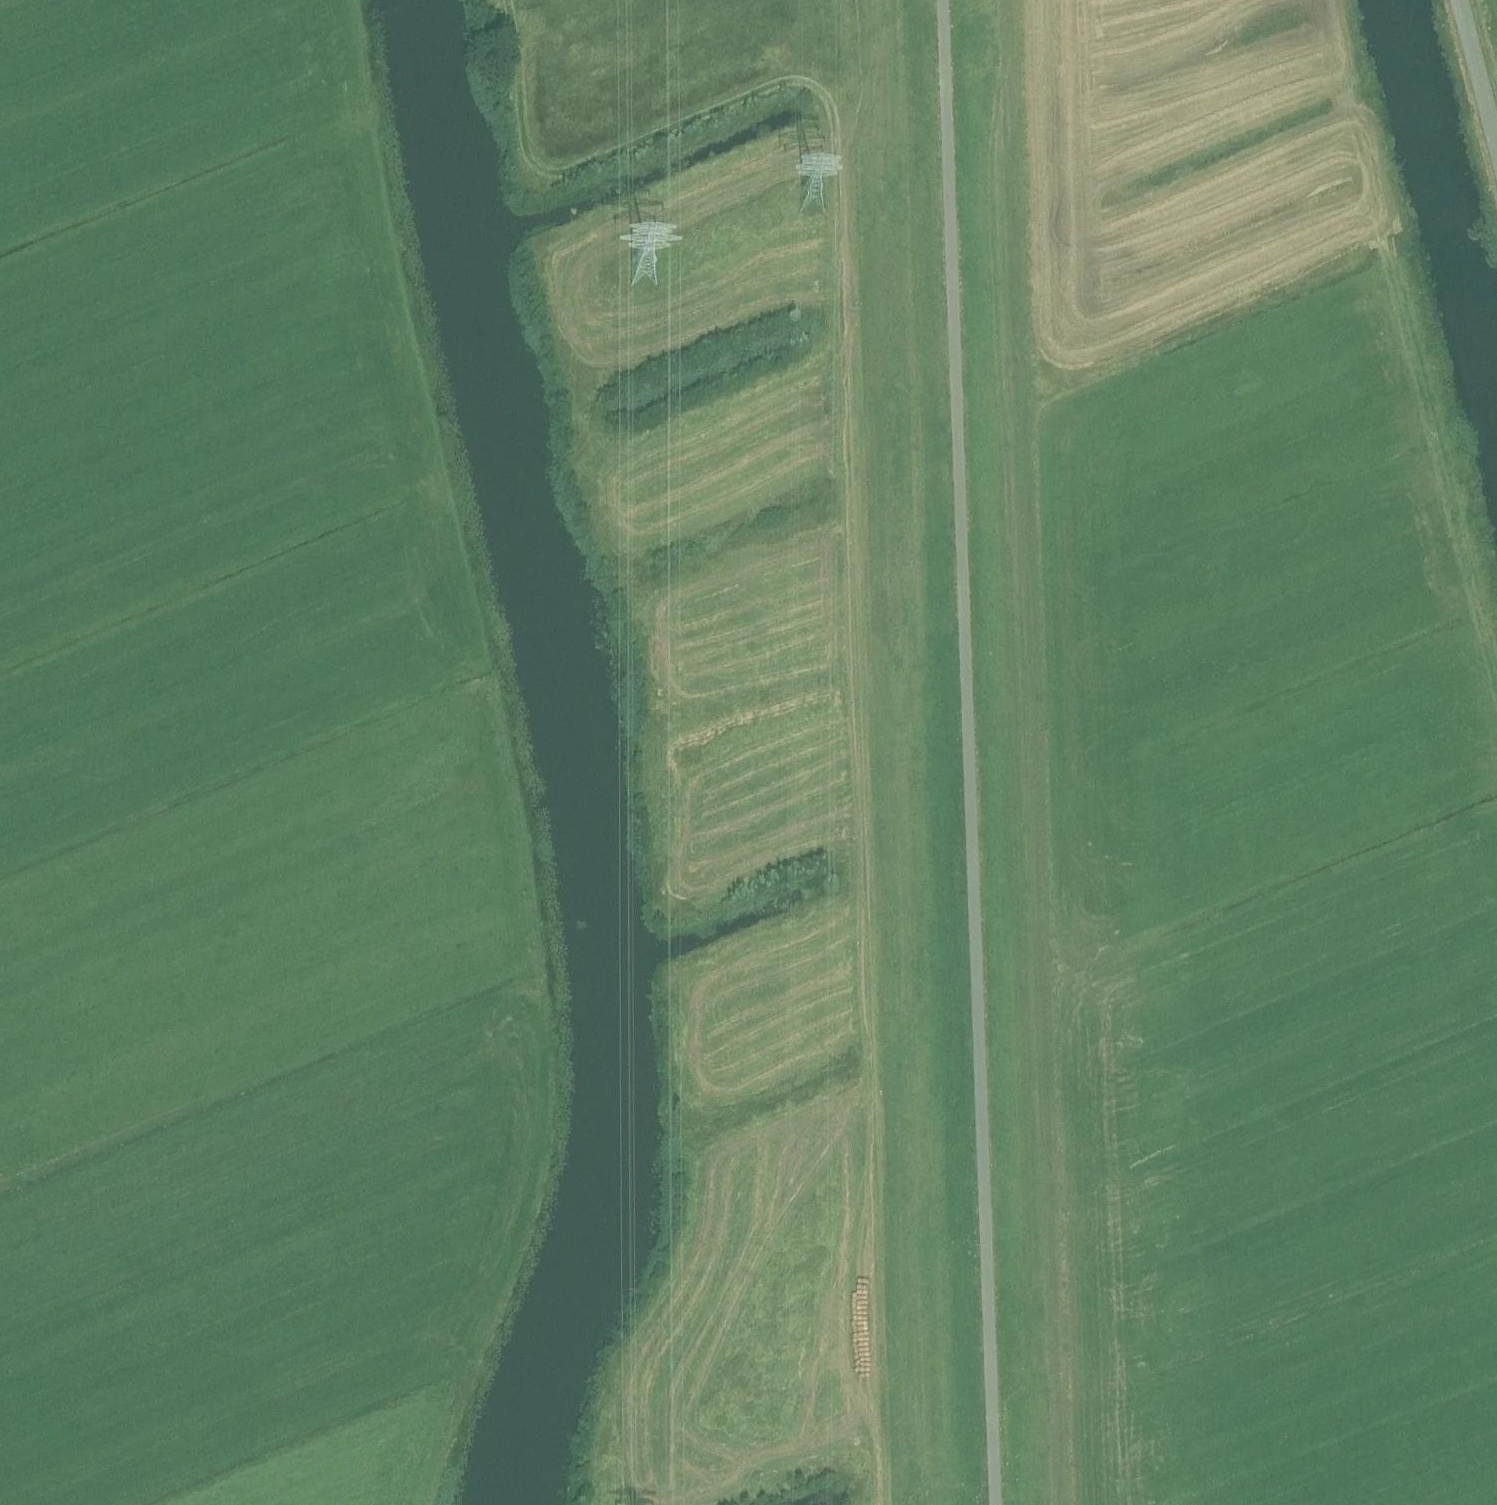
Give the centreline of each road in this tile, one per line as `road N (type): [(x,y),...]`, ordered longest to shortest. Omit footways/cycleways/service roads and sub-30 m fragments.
road 1 (track): [(506,0),(524,139),(537,168),(582,165),(785,81),(804,83),(830,105),(885,1504)]
road 2 (tertiary): [(1496,145),(1460,0)]

